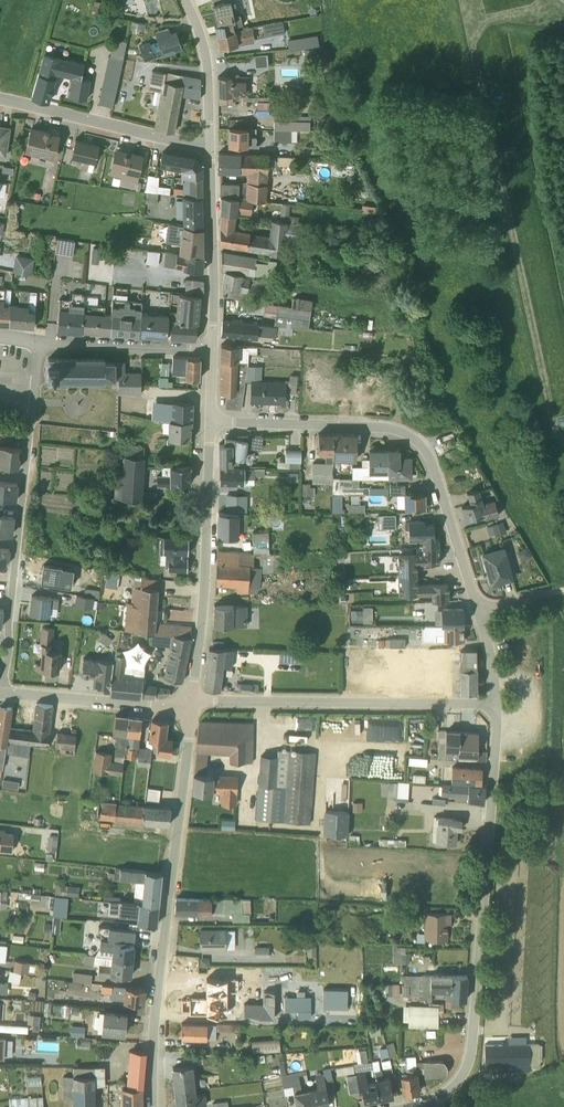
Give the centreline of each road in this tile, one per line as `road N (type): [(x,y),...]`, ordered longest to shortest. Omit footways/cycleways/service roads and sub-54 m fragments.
road 1 (residential): [(432,1101),(454,1084),(470,1051),(498,705)]
road 2 (residential): [(154,1106),(193,703)]
road 3 (residential): [(481,611),(430,459),(407,434),(210,422)]
road 4 (residential): [(498,705),(193,703)]
road 5 (residential): [(3,694),(33,408)]
road 6 (residential): [(193,703),(210,422)]
road 7 (residential): [(0,100),(213,149)]
road 8 (residential): [(213,350),(213,149)]
road 9 (residential): [(193,703),(166,708),(3,694)]
road 10 (residential): [(40,343),(213,350)]
road 11 (residential): [(213,149),(209,61),(183,0)]

